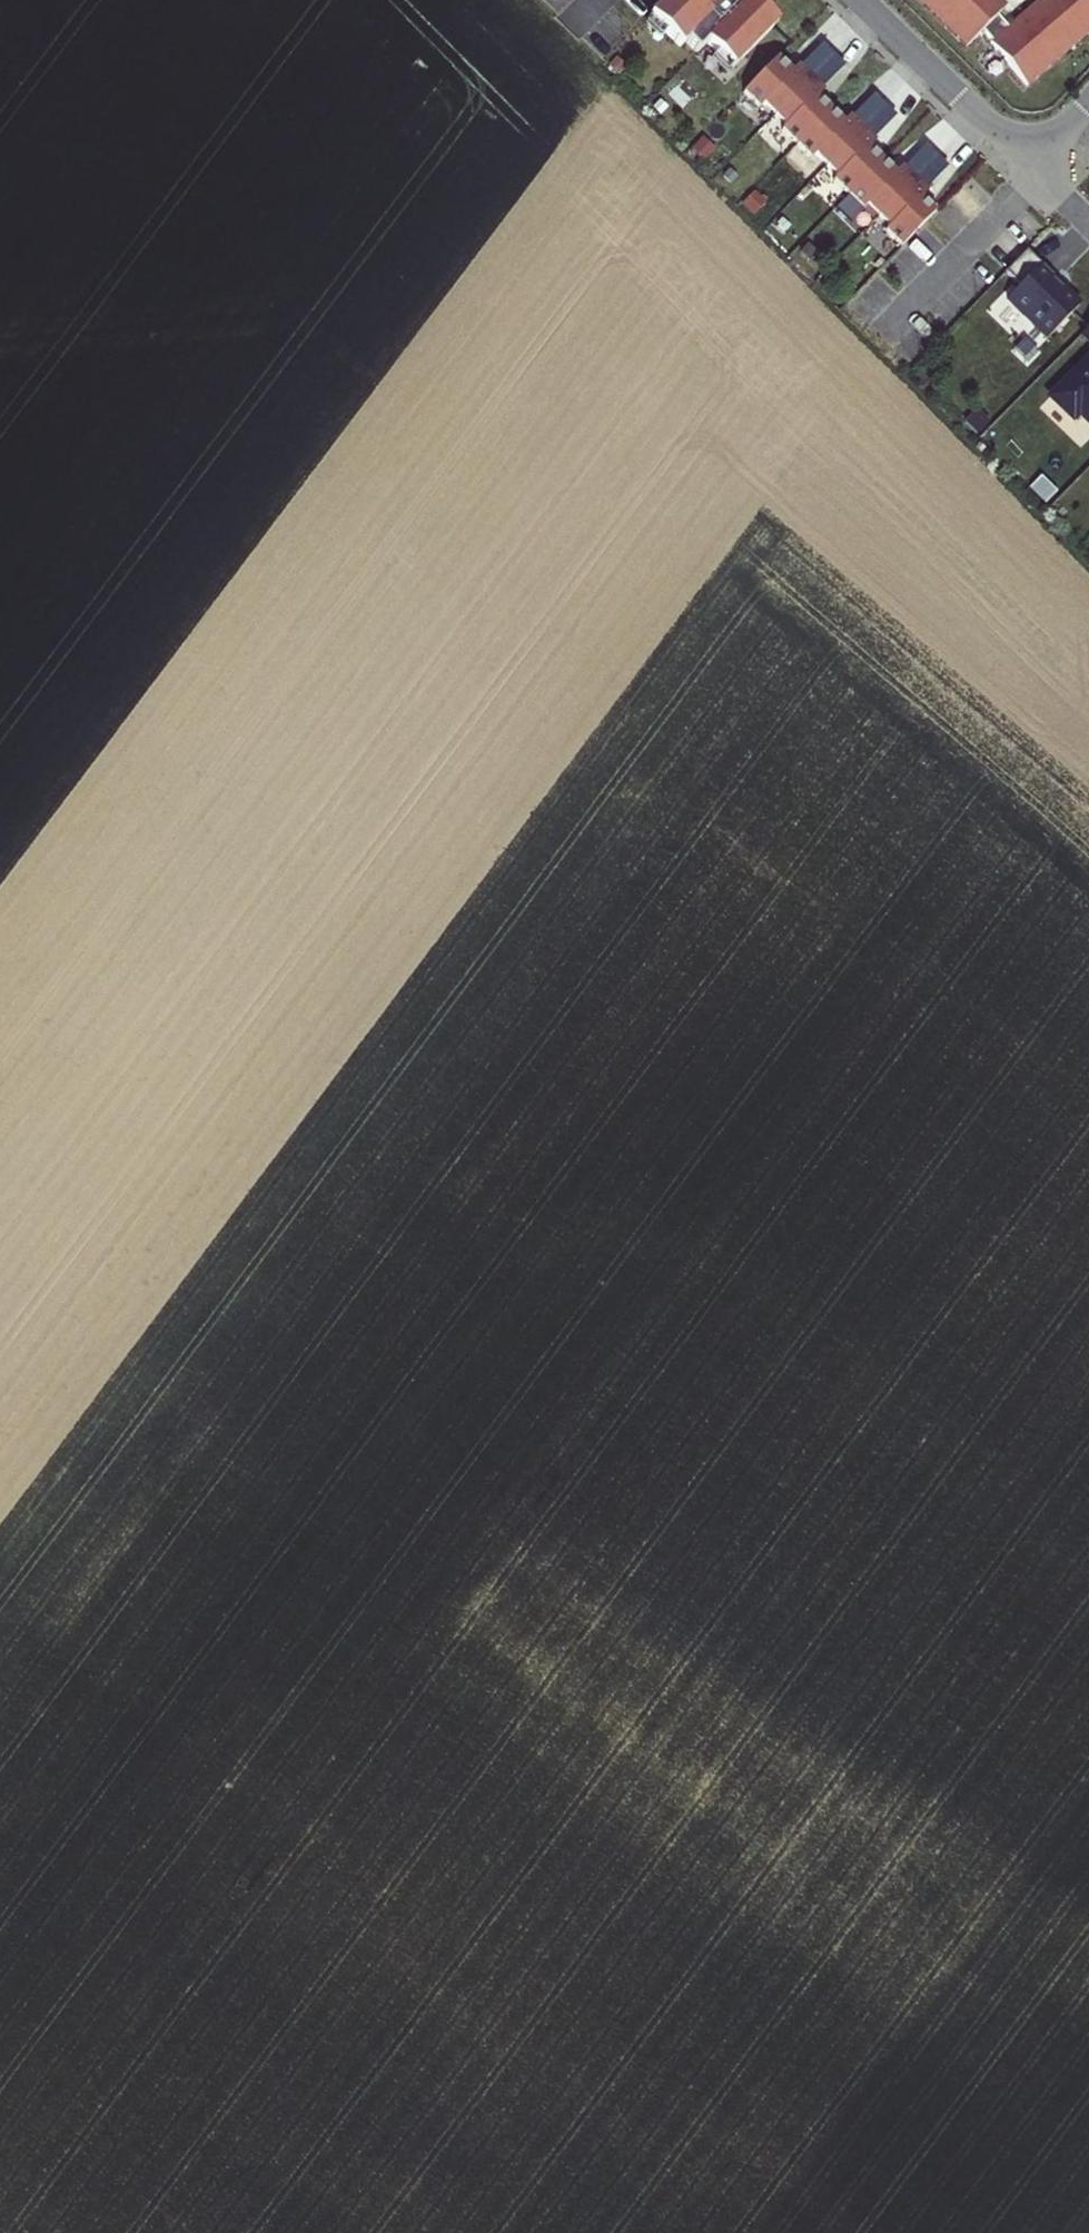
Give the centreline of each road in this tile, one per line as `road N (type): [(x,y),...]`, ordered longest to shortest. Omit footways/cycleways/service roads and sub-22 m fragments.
road 1 (residential): [(1033,164),(864,0)]

